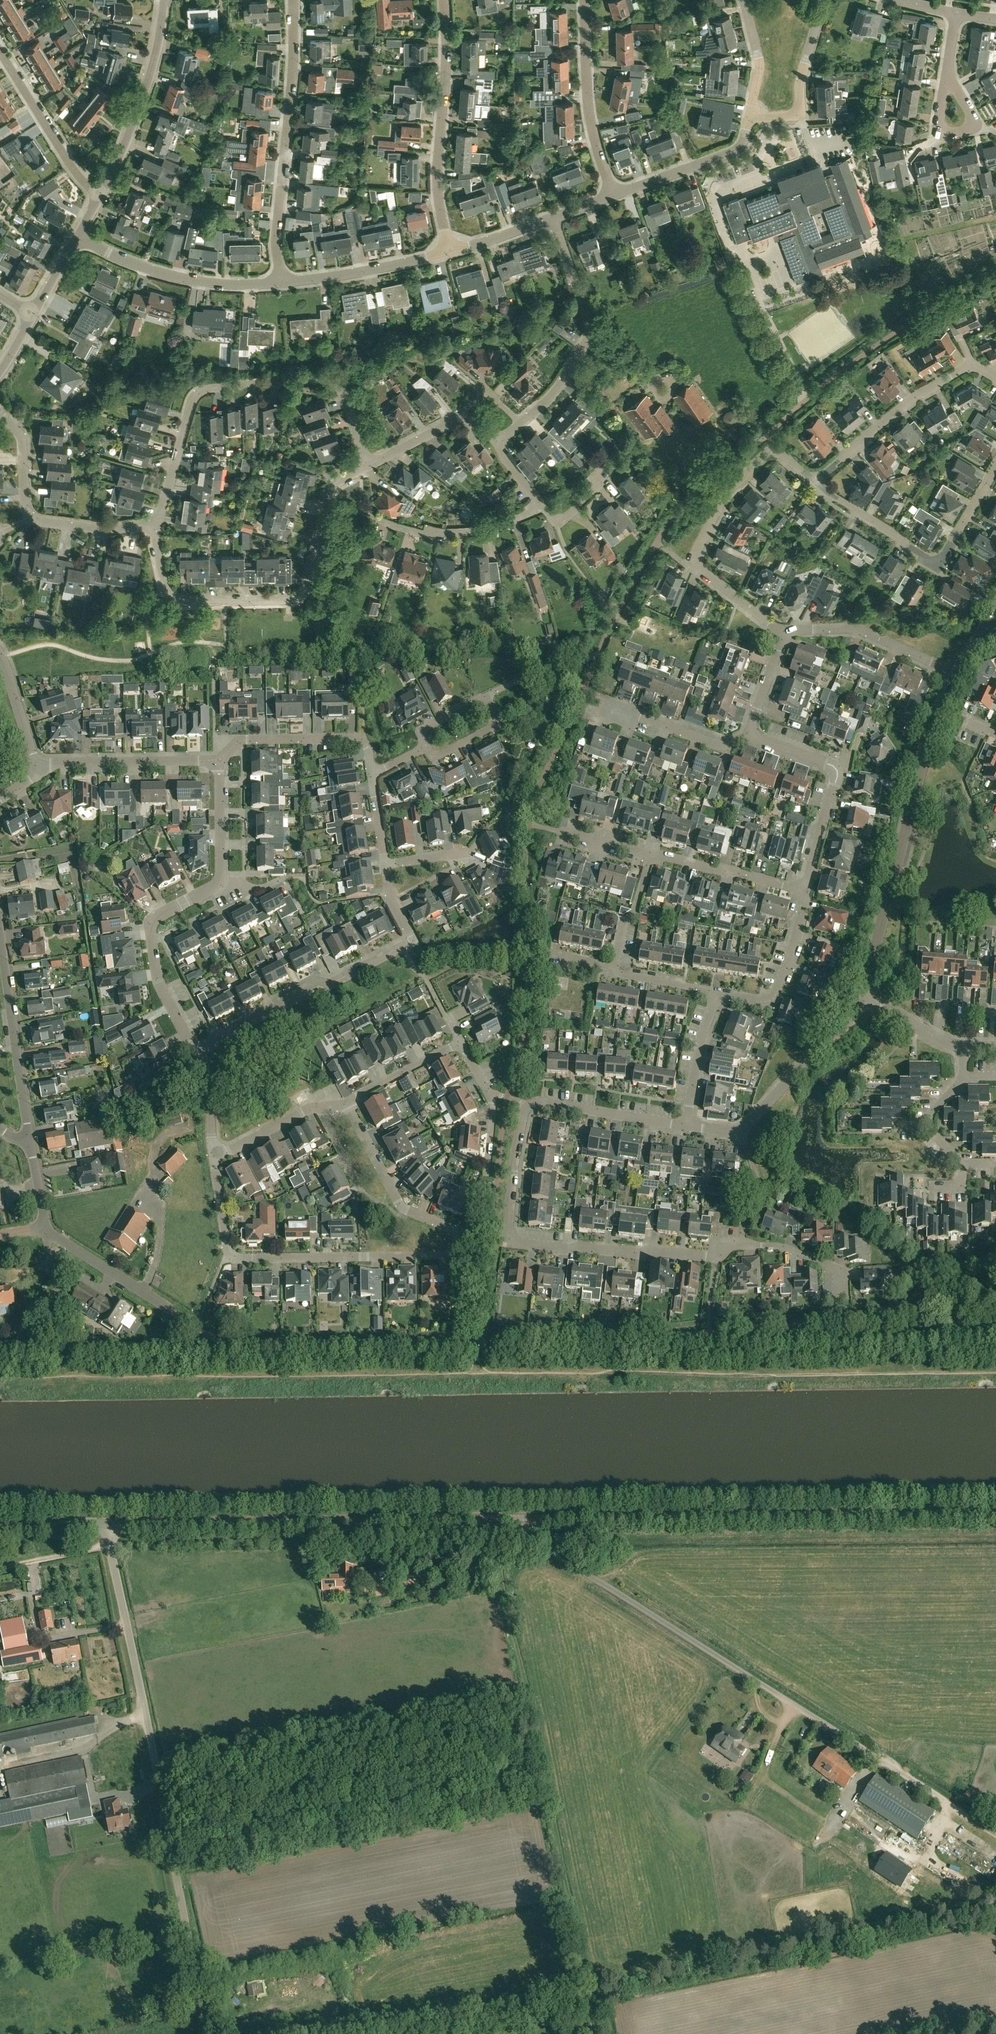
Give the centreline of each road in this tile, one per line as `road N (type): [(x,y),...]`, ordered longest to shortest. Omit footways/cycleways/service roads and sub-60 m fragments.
road 1 (tertiary): [(535,1518),(0,1526)]
road 2 (unclassified): [(966,1812),(558,1557),(539,1537),(535,1518)]
road 3 (residential): [(214,1156),(227,1240),(240,1260),(455,1258),(457,1231),(402,1207),(347,1104)]
road 4 (track): [(493,1519),(595,2033)]
road 5 (track): [(209,2033),(107,1524)]
road 6 (tertiary): [(995,1514),(535,1518)]
road 7 (residential): [(847,1298),(845,1271),(779,1246),(728,1246),(714,1257),(564,1249),(506,1243),(507,1236)]
road 8 (residential): [(156,529),(203,391),(336,382),(369,465)]
road 9 (residential): [(369,465),(333,493),(308,584),(290,602),(181,601),(168,593),(156,529)]
road 10 (residential): [(863,999),(927,747),(957,674)]
road 11 (residential): [(280,284),(293,0)]
road 12 (residential): [(815,481),(939,564),(995,467)]
road 13 (residential): [(451,253),(440,177),(445,0)]
road 14 (residential): [(156,529),(32,518),(21,436),(0,414)]
road 15 (residential): [(521,424),(565,382),(592,331),(553,222)]
road 16 (residential): [(863,999),(845,1028),(743,1129),(687,1126)]
road 17 (residential): [(199,1052),(404,948)]
road 18 (residential): [(805,892),(838,773),(747,735)]
road 19 (residential): [(815,481),(895,414),(967,369),(995,376)]
road 20 (residential): [(220,885),(155,924),(160,982),(199,1052)]
road 21 (residential): [(28,1138),(0,928)]
road 22 (residential): [(78,240),(170,276),(280,284)]
road 23 (residential): [(101,193),(146,87),(164,0)]
road 24 (residential): [(615,195),(588,93),(586,0)]
road 25 (residential): [(690,565),(724,495),(770,449),(815,481)]
road 26 (residential): [(39,774),(58,764),(221,761)]
road 27 (residential): [(957,674),(859,629),(783,631)]
road 28 (residential): [(221,761),(244,743),(353,738),(368,749),(372,775)]
road 29 (residential): [(101,193),(75,172),(0,51)]
road 30 (residential): [(280,284),(451,253)]
road 31 (residential): [(615,195),(740,150),(757,114)]
road 32 (residential): [(717,993),(773,1003),(805,892)]
road 33 (residential): [(379,522),(461,533),(542,508)]
road 34 (residential): [(805,892),(650,854)]
road 35 (residential): [(757,114),(797,114),(826,0)]
road 36 (residential): [(687,1126),(532,1104)]
road 37 (residential): [(747,735),(723,747),(608,703)]
road 38 (residential): [(171,1310),(50,1235)]
road 39 (residential): [(687,1126),(717,993)]
road 40 (residential): [(532,1104),(522,1118),(507,1236)]
road 41 (residential): [(347,1104),(463,1044)]
road 42 (residential): [(0,655),(39,774)]
road 43 (residential): [(220,885),(221,761)]
road 44 (residential): [(214,1156),(326,1108)]

